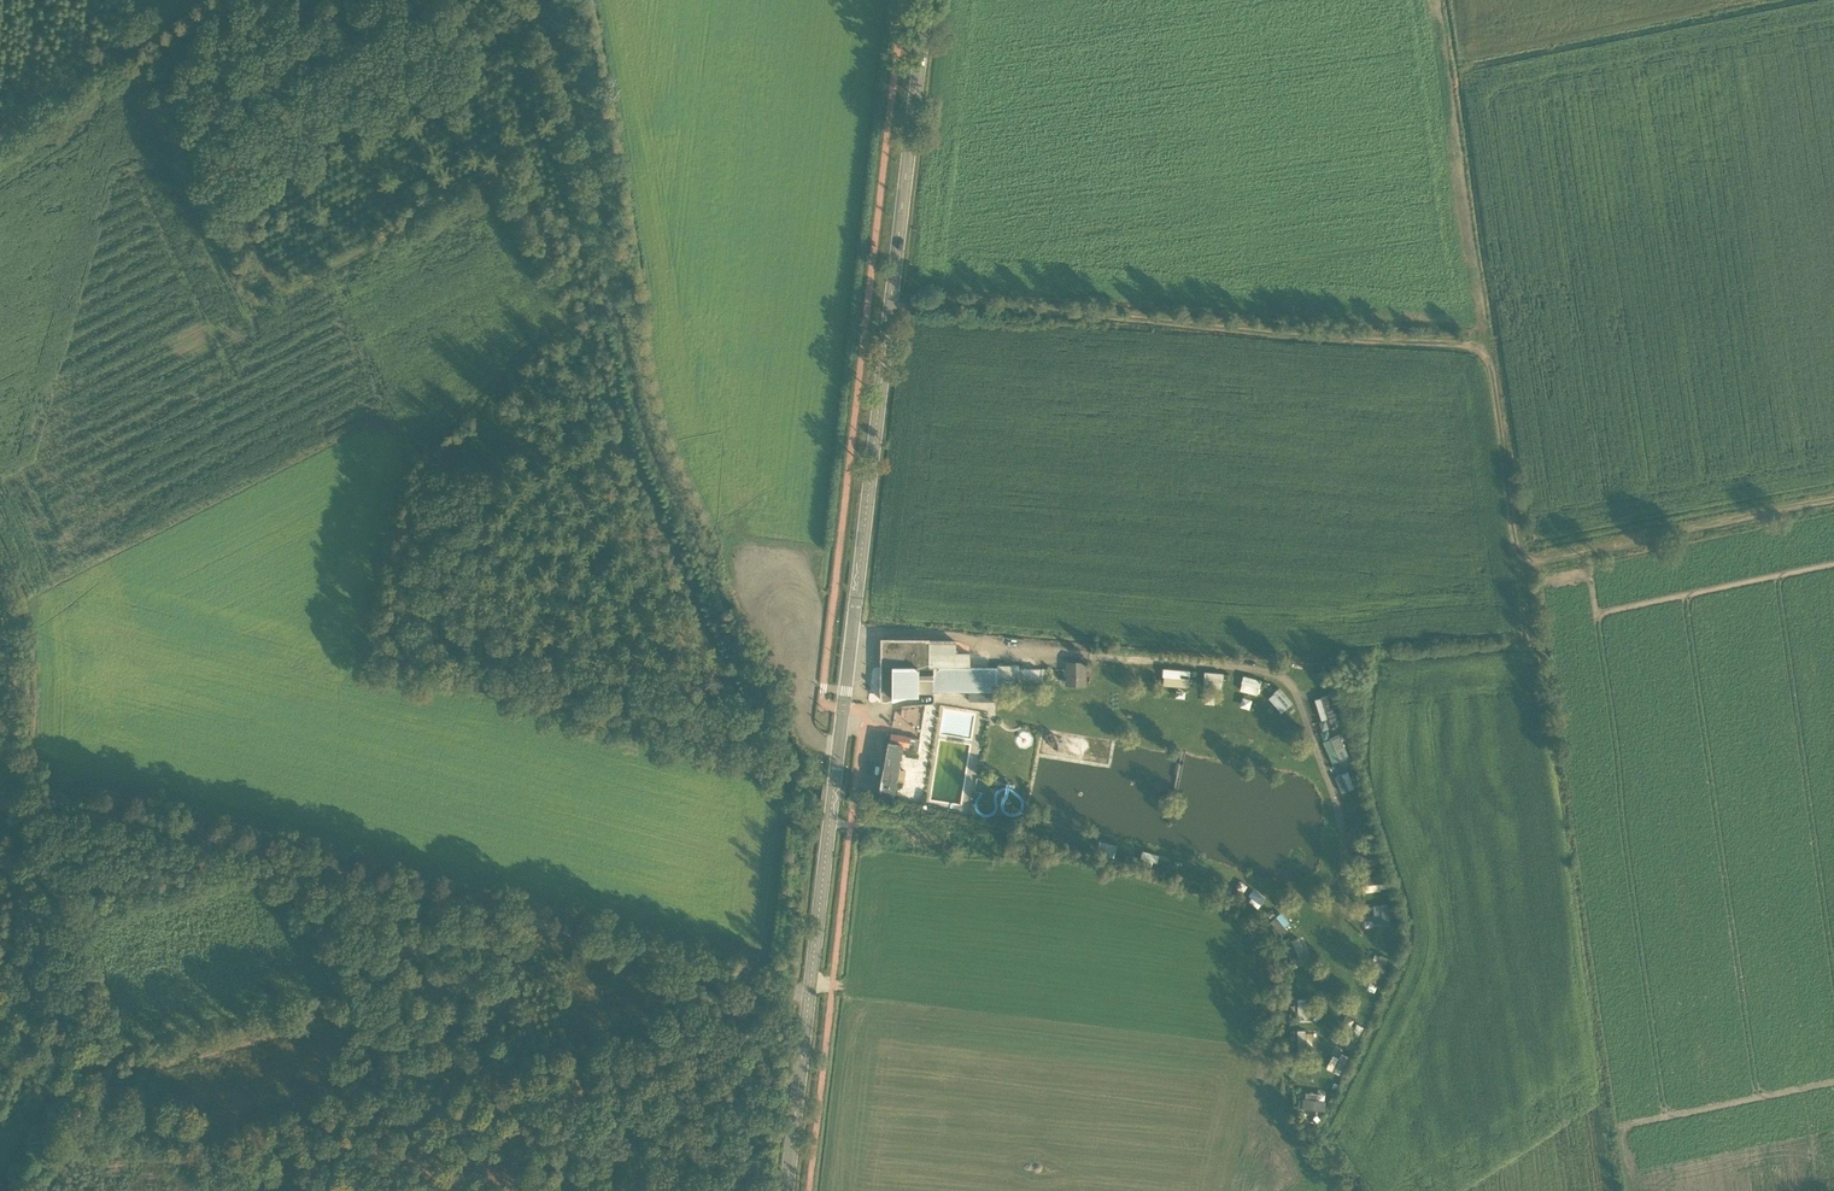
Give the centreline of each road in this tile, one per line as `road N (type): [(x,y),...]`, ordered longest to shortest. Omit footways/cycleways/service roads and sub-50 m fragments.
road 1 (primary): [(785,1190),(926,0)]
road 2 (track): [(890,304),(1003,305),(1482,346),(1522,563),(1833,503)]
road 3 (track): [(832,986),(766,980),(8,774)]
road 4 (track): [(852,629),(1279,676),(1296,694),(1341,819),(1344,863),(1306,907),(1306,925),(1322,939),(1343,930),(1341,881)]
road 5 (track): [(0,792),(11,705),(0,581)]
road 6 (track): [(534,918),(488,1041),(486,1073)]
road 7 (track): [(1338,936),(1343,970),(1317,1080)]

